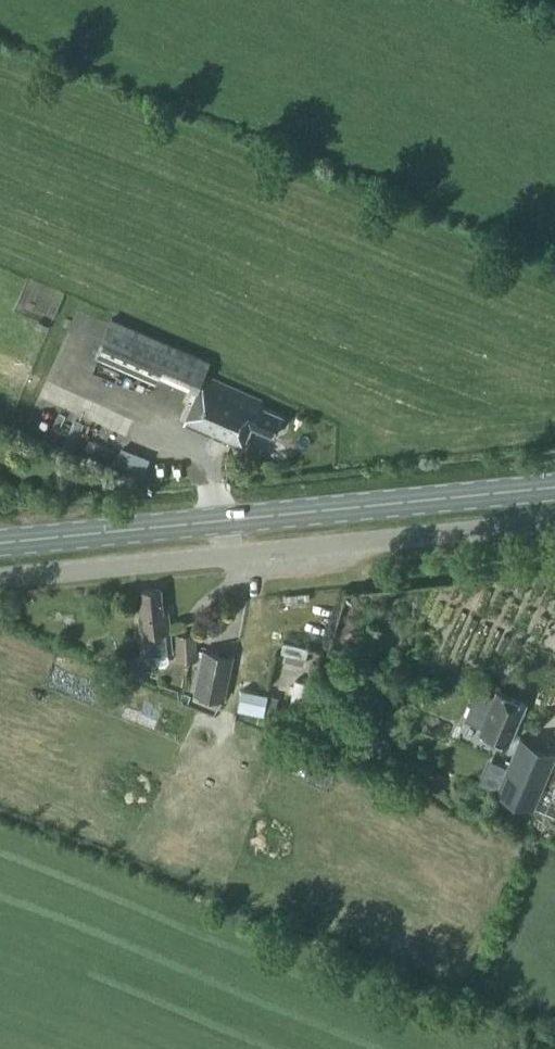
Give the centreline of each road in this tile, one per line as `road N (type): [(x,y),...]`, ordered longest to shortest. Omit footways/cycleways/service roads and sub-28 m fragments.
road 1 (primary): [(224,526),(554,490)]
road 2 (unclassified): [(227,557),(554,524)]
road 3 (unclassified): [(0,580),(227,557)]
road 4 (primary): [(0,549),(224,526)]

